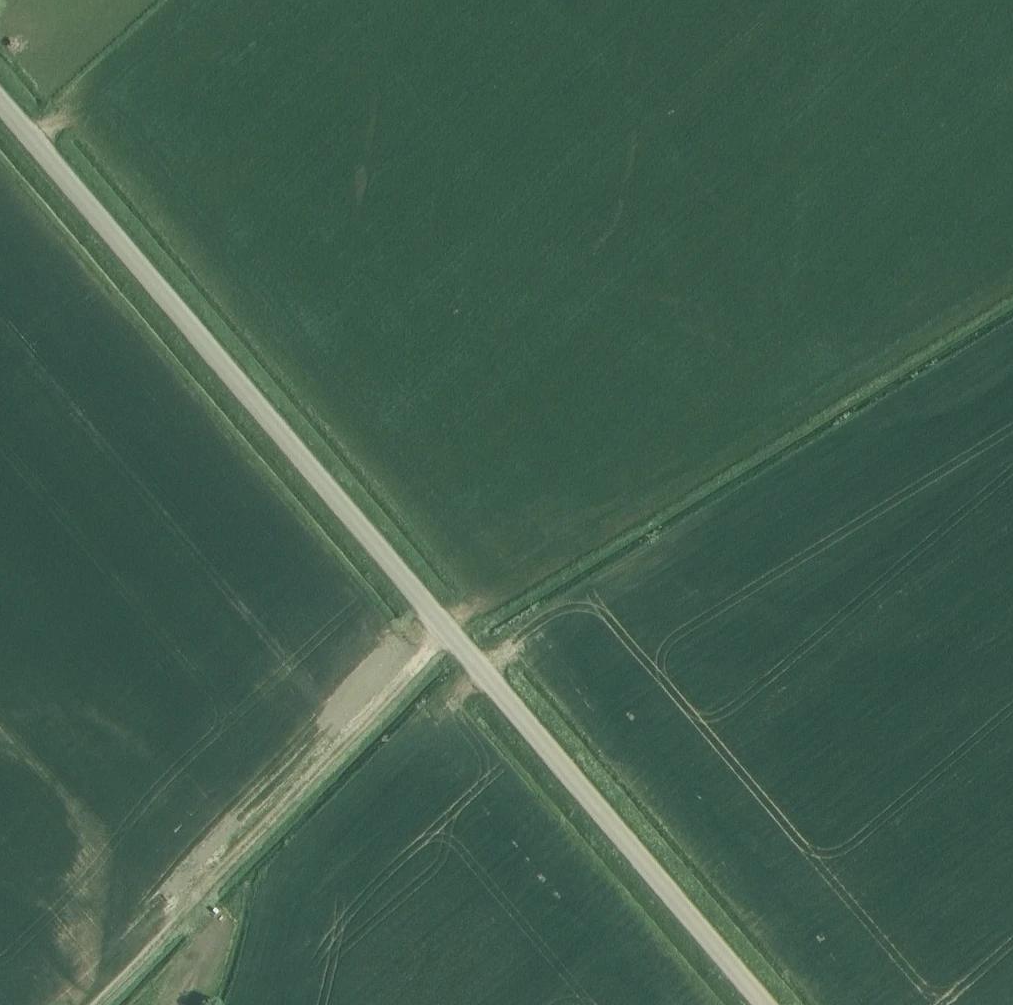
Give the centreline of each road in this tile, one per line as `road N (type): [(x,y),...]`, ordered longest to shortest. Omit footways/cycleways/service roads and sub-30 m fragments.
road 1 (unclassified): [(756,1004),(0,105)]

